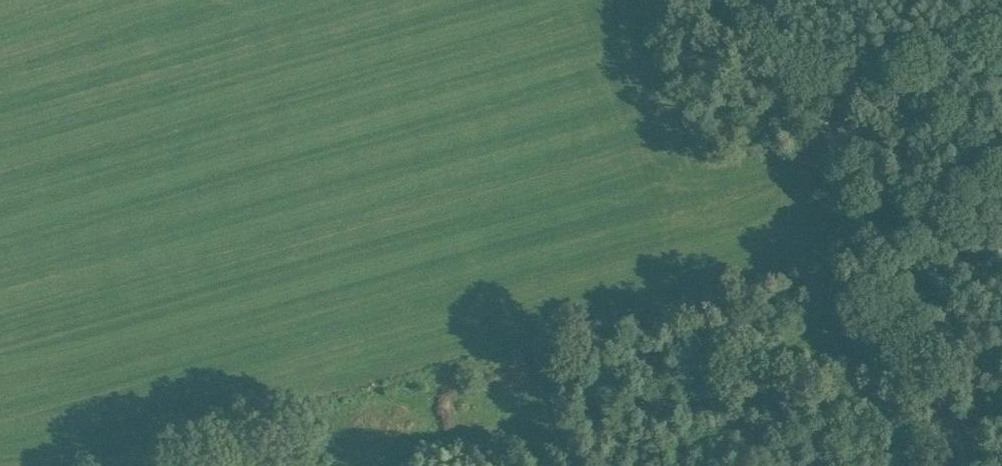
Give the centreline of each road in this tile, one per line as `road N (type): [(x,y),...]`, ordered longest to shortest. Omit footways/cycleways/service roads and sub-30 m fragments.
road 1 (track): [(959,465),(895,283),(778,0)]
road 2 (track): [(816,93),(1001,0)]

